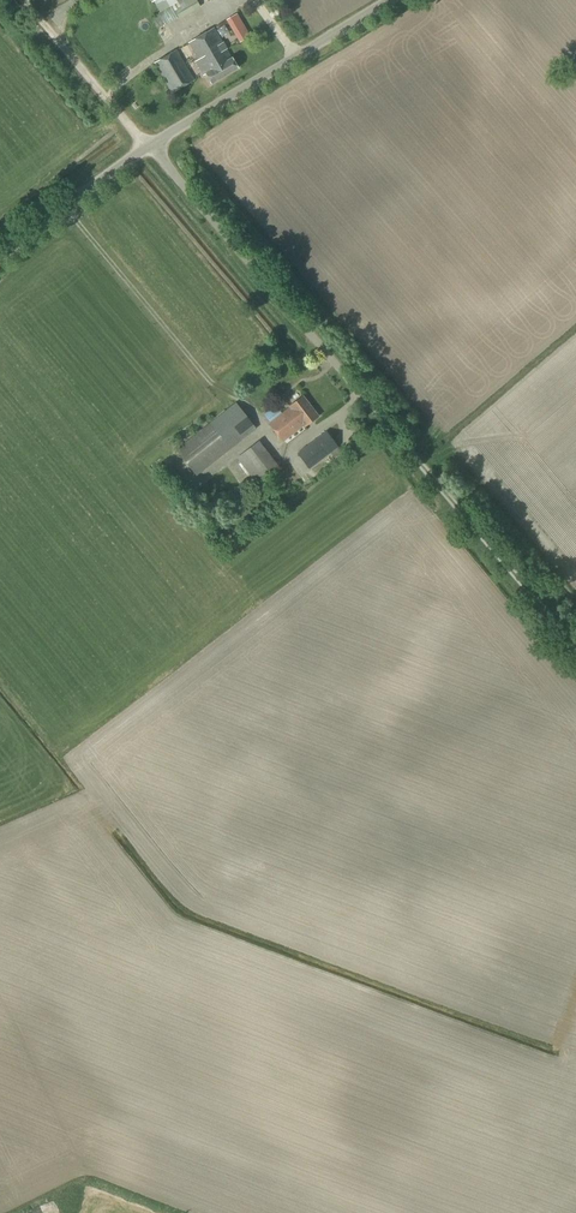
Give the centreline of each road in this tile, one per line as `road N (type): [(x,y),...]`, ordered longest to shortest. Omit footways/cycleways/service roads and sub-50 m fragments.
road 1 (unclassified): [(395,434),(150,144)]
road 2 (unclassified): [(150,144),(389,0)]
road 3 (track): [(575,642),(395,434)]
road 4 (track): [(504,1212),(575,1016)]
road 5 (track): [(150,144),(27,0)]
road 6 (unclassified): [(0,257),(150,144)]

